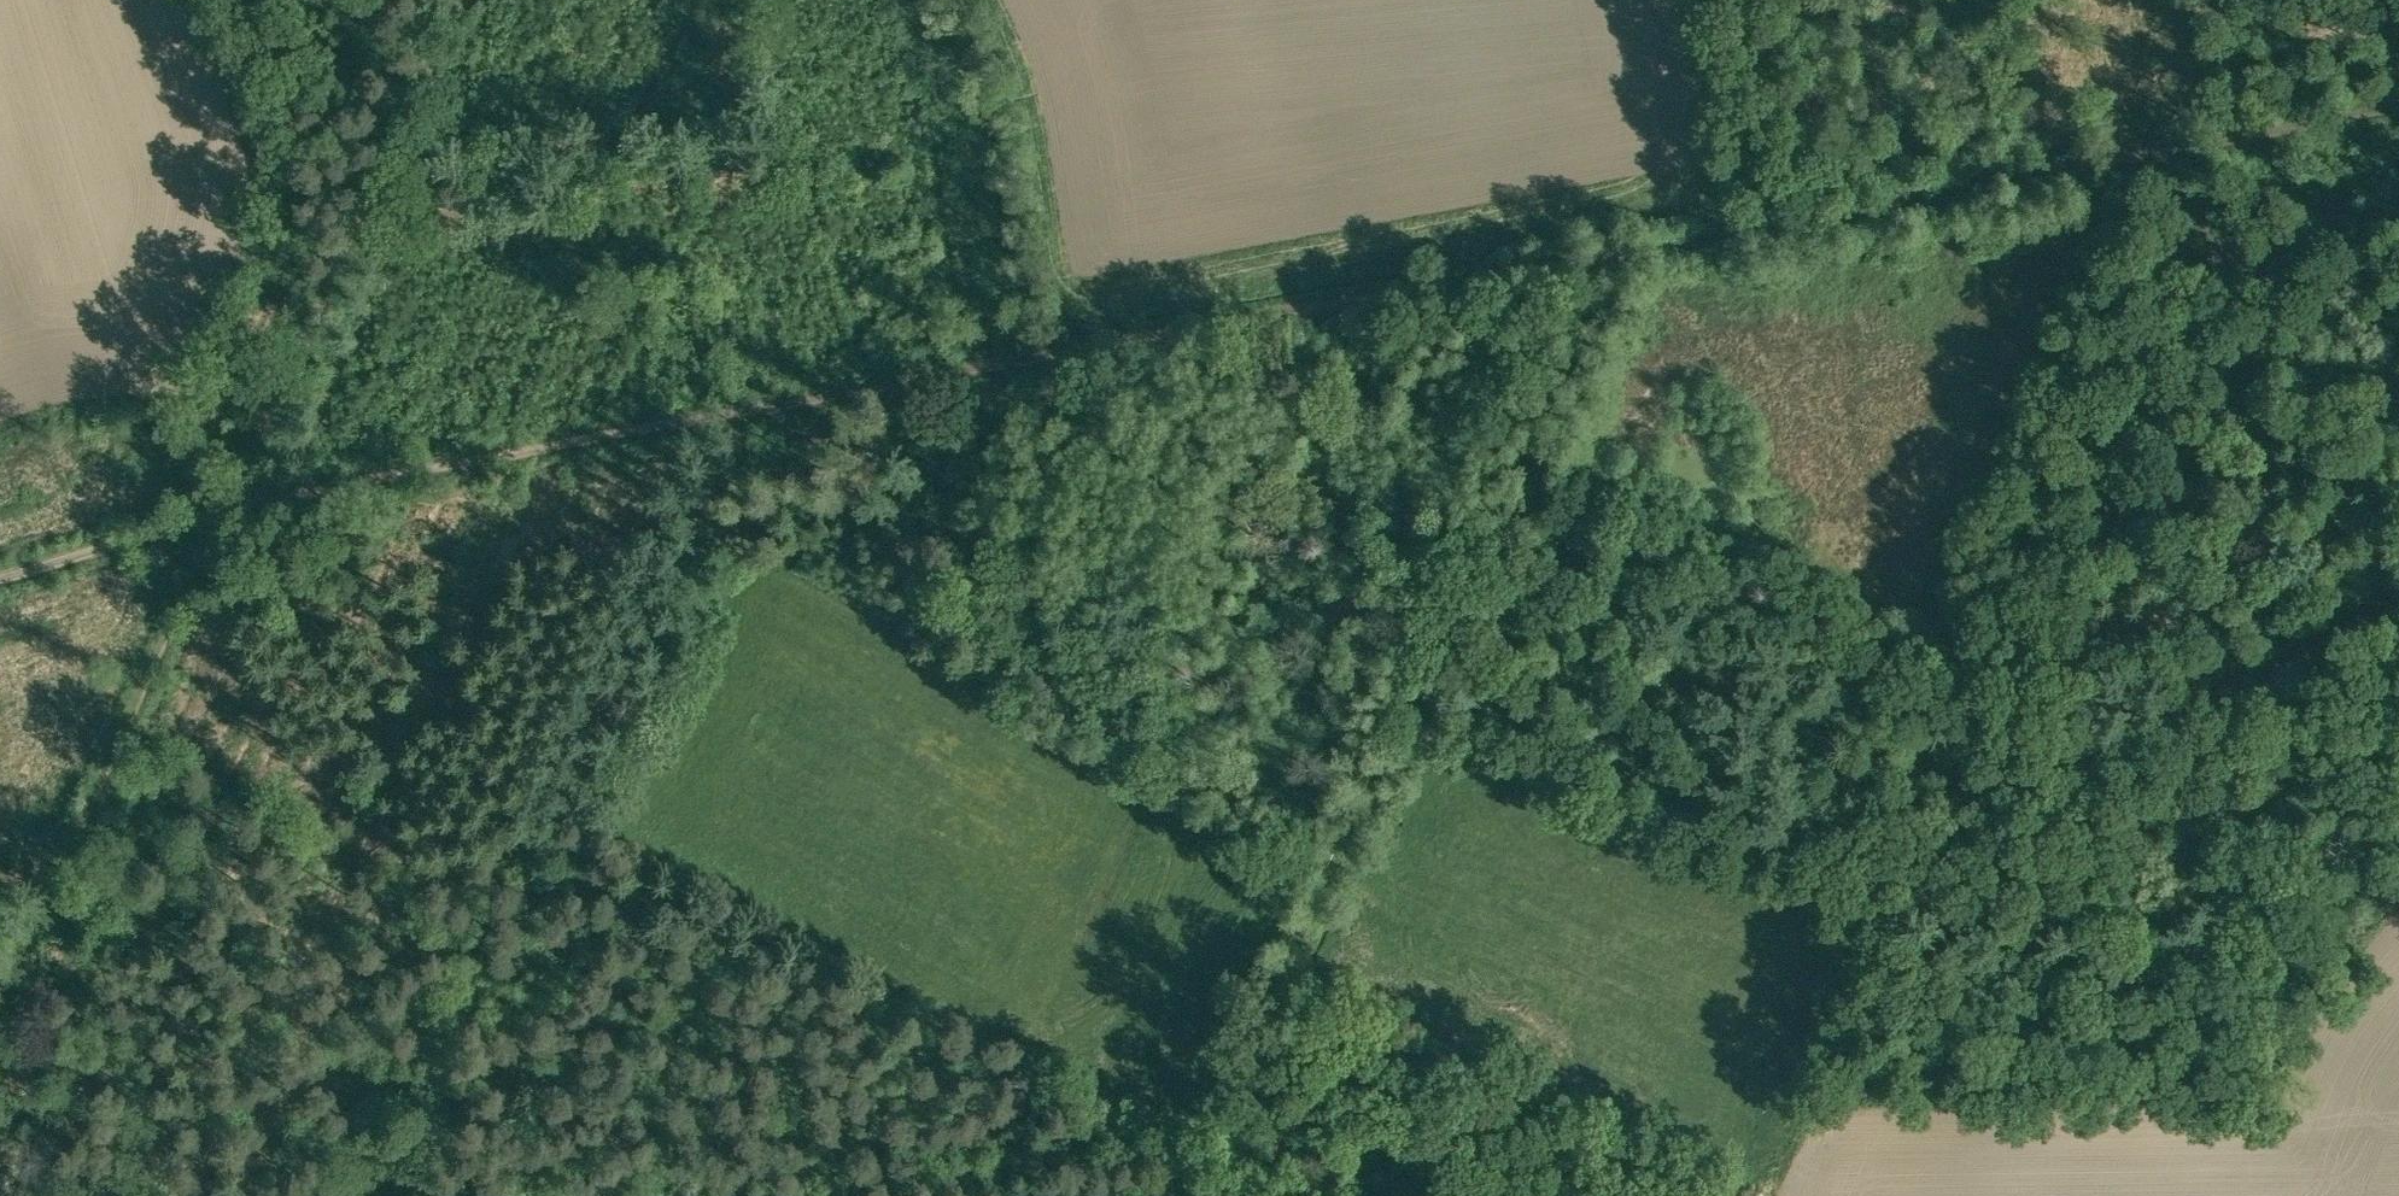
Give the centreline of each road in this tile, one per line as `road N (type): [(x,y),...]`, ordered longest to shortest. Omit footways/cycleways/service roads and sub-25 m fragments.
road 1 (track): [(196,555),(2398,83)]
road 2 (track): [(451,0),(196,555)]
road 3 (track): [(196,555),(0,1018)]
road 4 (track): [(0,614),(196,555)]

